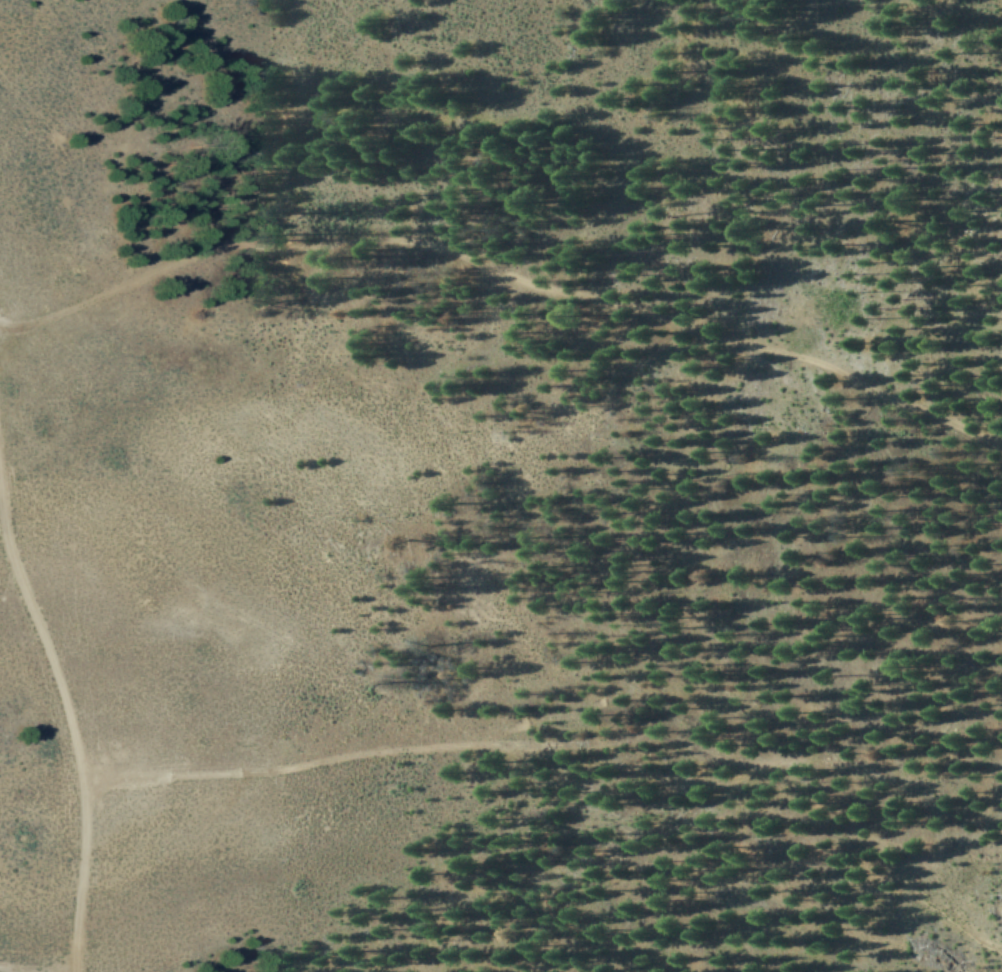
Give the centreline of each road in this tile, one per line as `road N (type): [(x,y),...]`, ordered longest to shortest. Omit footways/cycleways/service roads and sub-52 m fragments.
road 1 (track): [(70,971),(68,884),(15,647),(0,636)]

